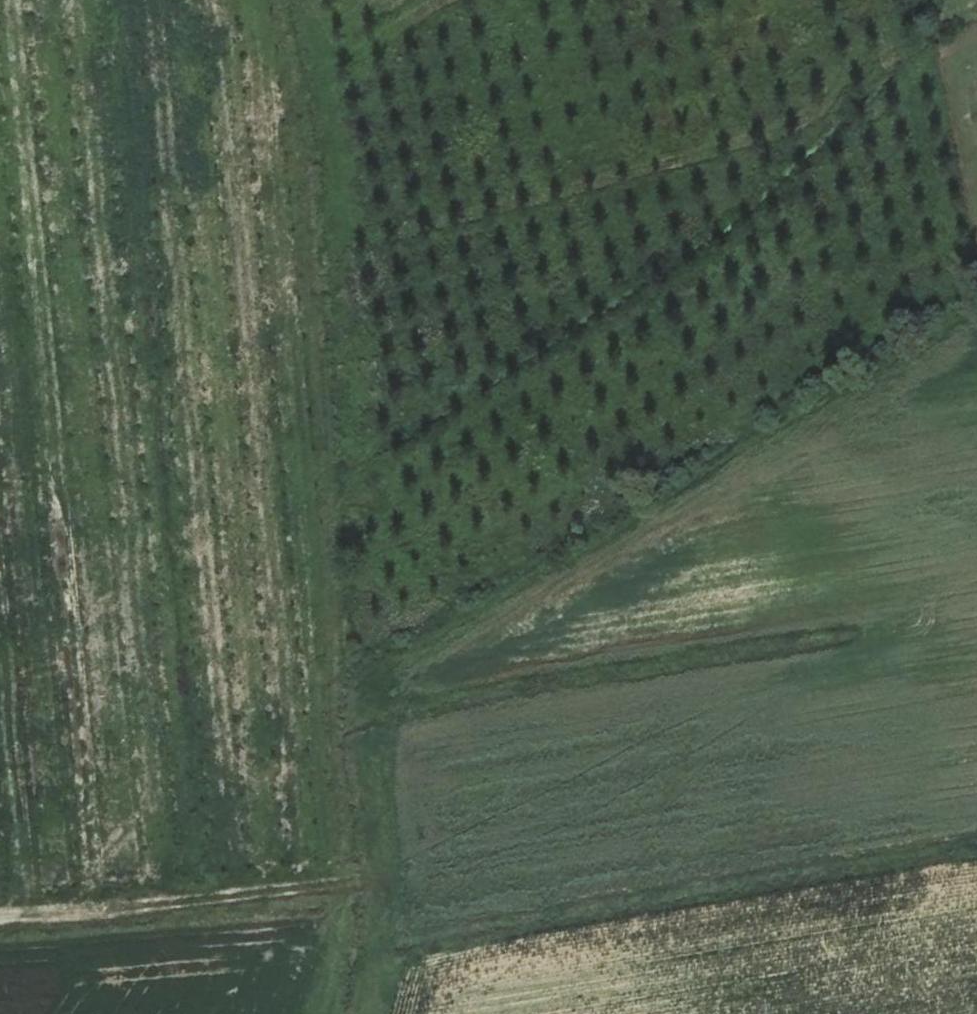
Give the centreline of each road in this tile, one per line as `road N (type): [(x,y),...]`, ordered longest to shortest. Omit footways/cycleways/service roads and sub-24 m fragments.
road 1 (track): [(0,916),(371,880)]

